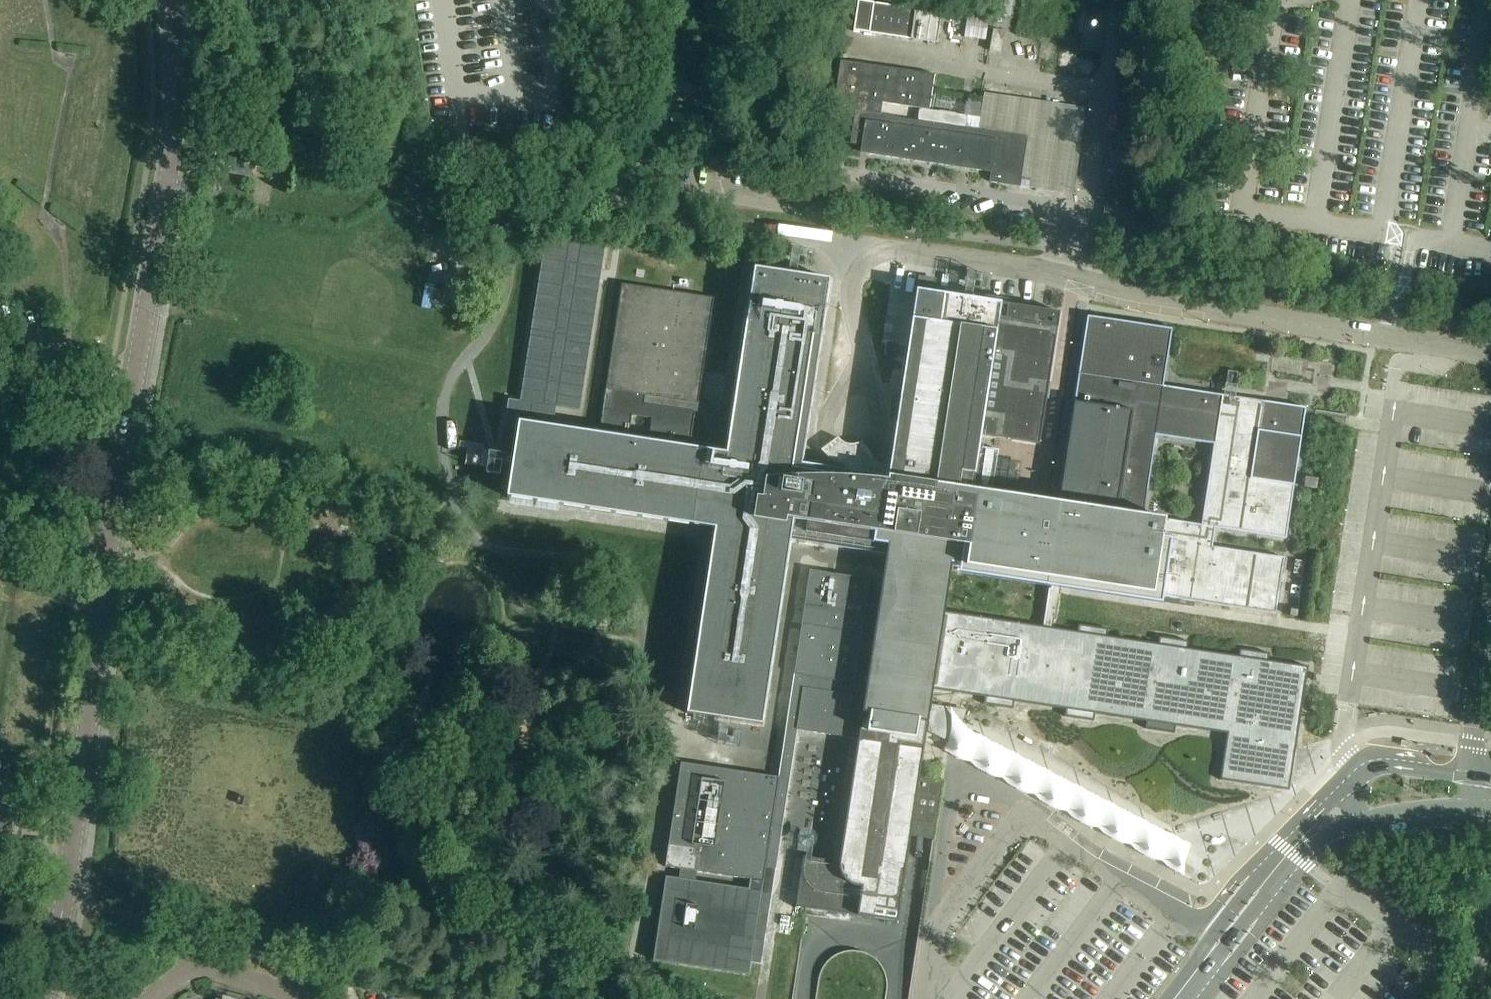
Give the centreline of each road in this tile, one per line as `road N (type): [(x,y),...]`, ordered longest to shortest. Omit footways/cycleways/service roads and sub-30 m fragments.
road 1 (tertiary): [(172,0),(177,89),(168,188),(67,891),(42,998)]
road 2 (unclassified): [(1490,783),(1395,770),(1368,775),(1318,815),(1296,856)]
road 3 (unclassified): [(1296,856),(1382,820),(1490,819)]
road 4 (unclassified): [(1296,856),(1219,954)]

